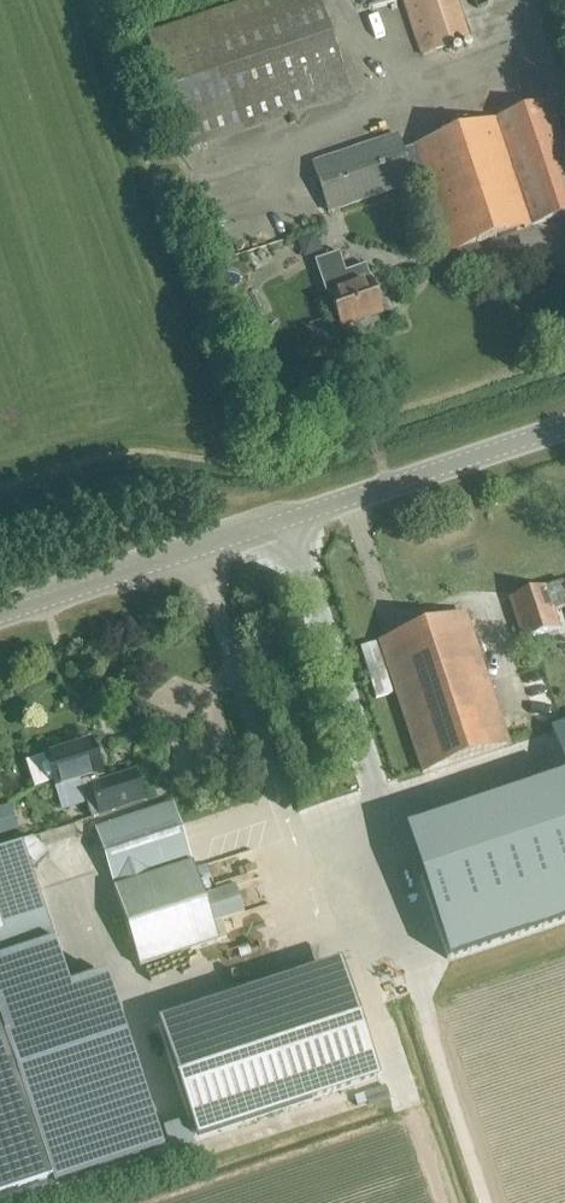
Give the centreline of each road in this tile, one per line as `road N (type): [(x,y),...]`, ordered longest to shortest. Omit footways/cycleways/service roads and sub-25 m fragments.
road 1 (unclassified): [(0,615),(564,427)]

